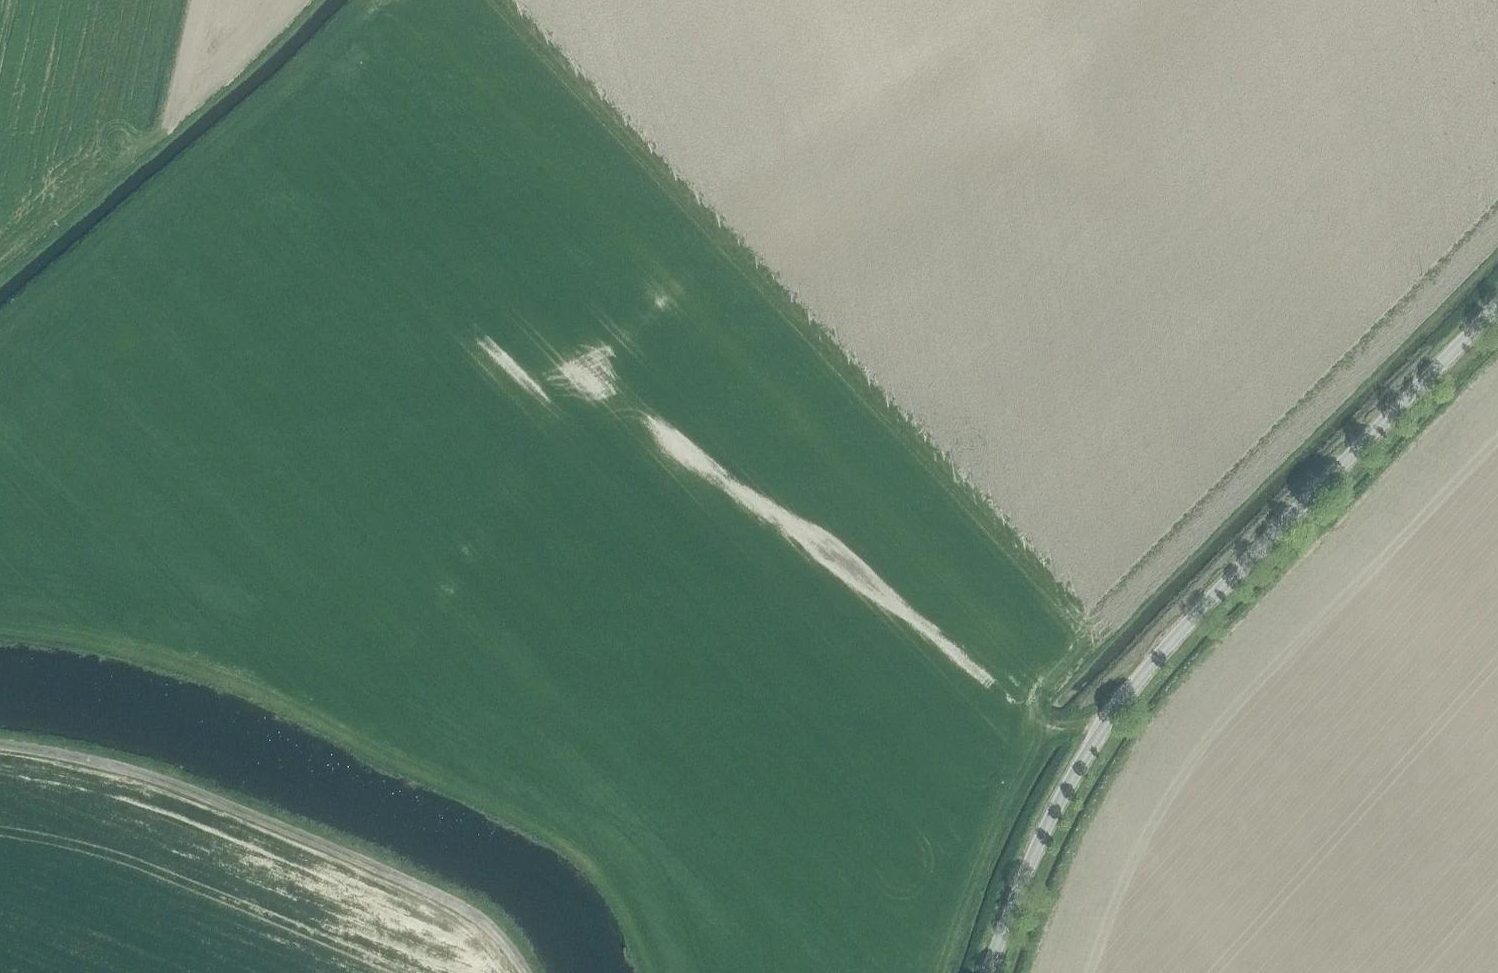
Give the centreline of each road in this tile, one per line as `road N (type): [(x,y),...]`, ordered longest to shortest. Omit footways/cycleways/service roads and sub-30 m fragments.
road 1 (tertiary): [(990,972),(1038,850),(1140,684),(1189,621),(1497,302)]
road 2 (unclassified): [(523,972),(494,934),(344,855),(149,778),(0,746)]

